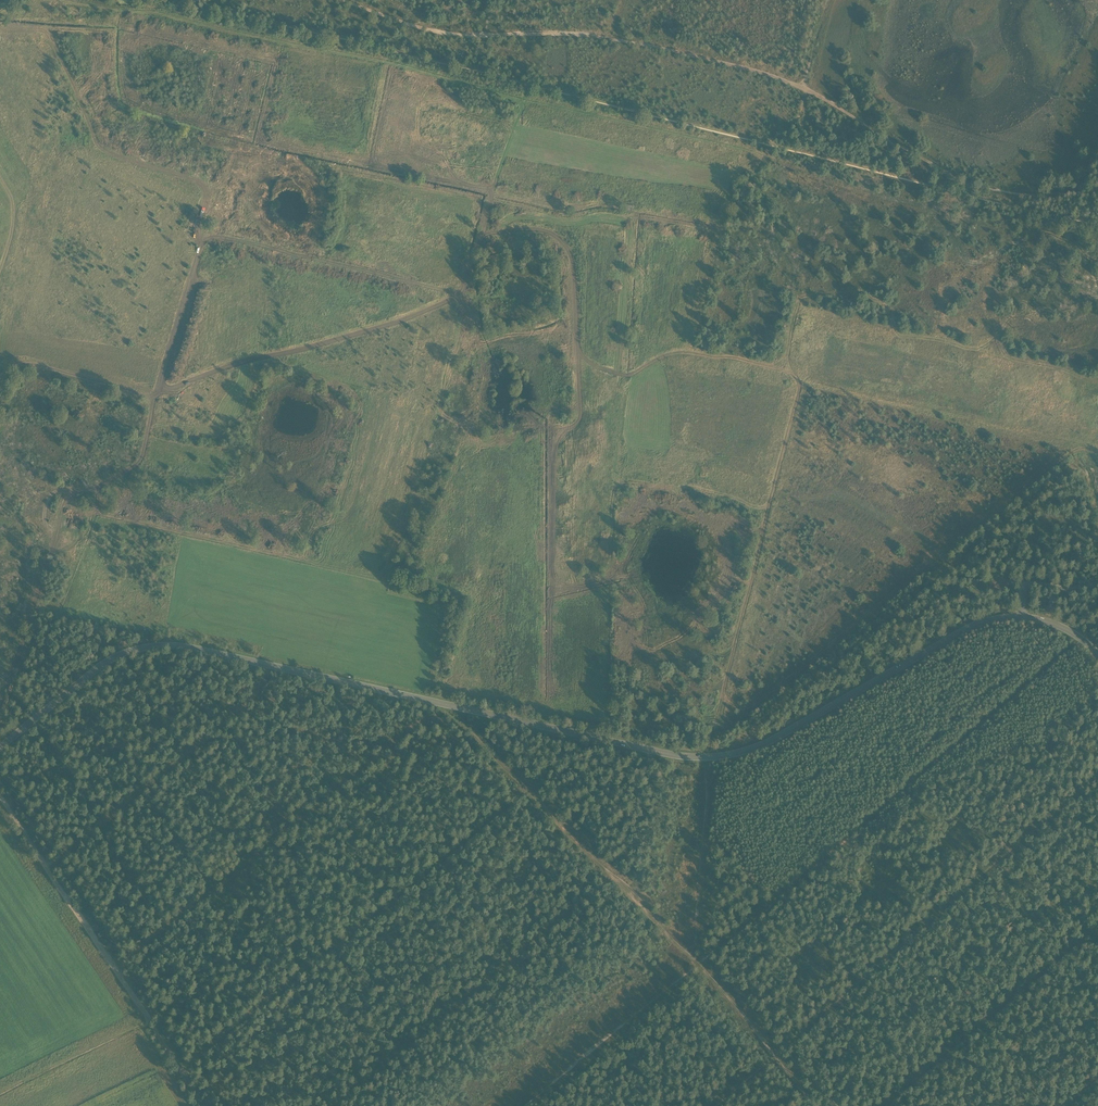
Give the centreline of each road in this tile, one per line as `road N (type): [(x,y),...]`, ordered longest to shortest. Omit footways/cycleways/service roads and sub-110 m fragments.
road 1 (unclassified): [(0,748),(110,661),(178,647),(653,751),(725,756),(768,742),(969,628),(1020,617)]
road 2 (track): [(0,29),(43,31),(105,150),(196,181),(204,200),(202,245),(143,455),(136,467),(73,492),(63,504),(0,698)]
road 3 (track): [(480,235),(551,232),(569,246),(578,354),(587,364),(630,373),(686,353),(746,361),(796,380),(706,758)]
road 4 (track): [(1097,192),(1023,196),(976,184),(761,71),(613,39),(434,31),(343,0)]
road 5 (track): [(697,961),(1097,625)]
road 6 (track): [(524,100),(462,293),(435,310),(159,390)]
road 7 (track): [(725,756),(1071,469),(1081,471),(1097,515)]
road 8 (track): [(1097,777),(715,1105)]
road 9 (track): [(526,788),(179,1073)]
road 10 (track): [(113,970),(446,705)]
road 11 (track): [(337,1105),(614,877)]
road 12 (track): [(697,961),(446,705)]
road 13 (track): [(47,868),(290,671)]
road 14 (track): [(796,380),(1068,454)]
road 15 (track): [(889,1105),(1097,927)]
road 16 (track): [(462,293),(202,237)]
road 17 (track): [(522,1105),(697,961)]
road 18 (track): [(113,970),(0,794)]
road 19 (track): [(717,757),(697,961)]
road 20 (track): [(818,1105),(697,961)]
road 21 (track): [(157,398),(21,365),(0,380)]
road 22 (track): [(0,1092),(145,1020)]
road 23 (track): [(201,1105),(113,970)]

